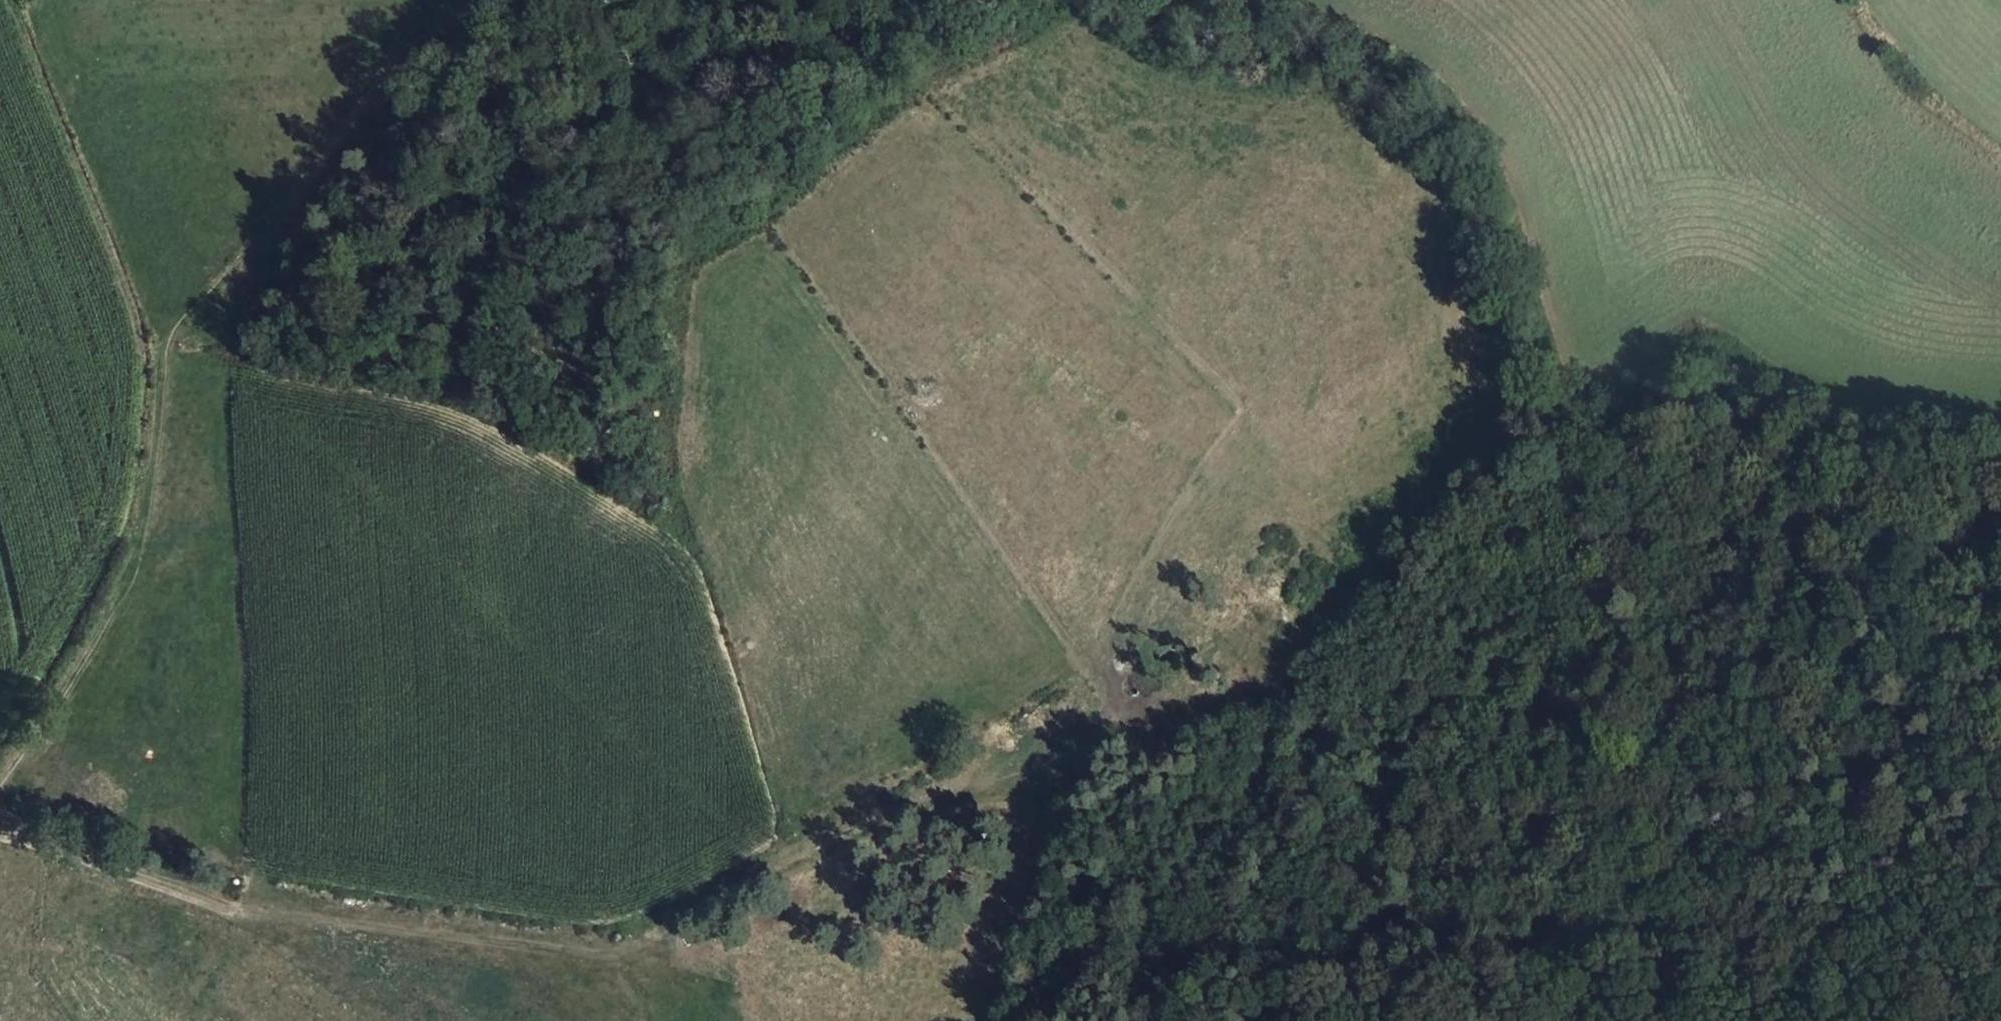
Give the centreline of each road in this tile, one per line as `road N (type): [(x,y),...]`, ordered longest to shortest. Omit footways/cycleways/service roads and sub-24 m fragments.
road 1 (track): [(0,837),(247,923),(621,950),(812,843),(979,780)]
road 2 (track): [(0,786),(77,685),(141,550),(174,334),(378,90)]

